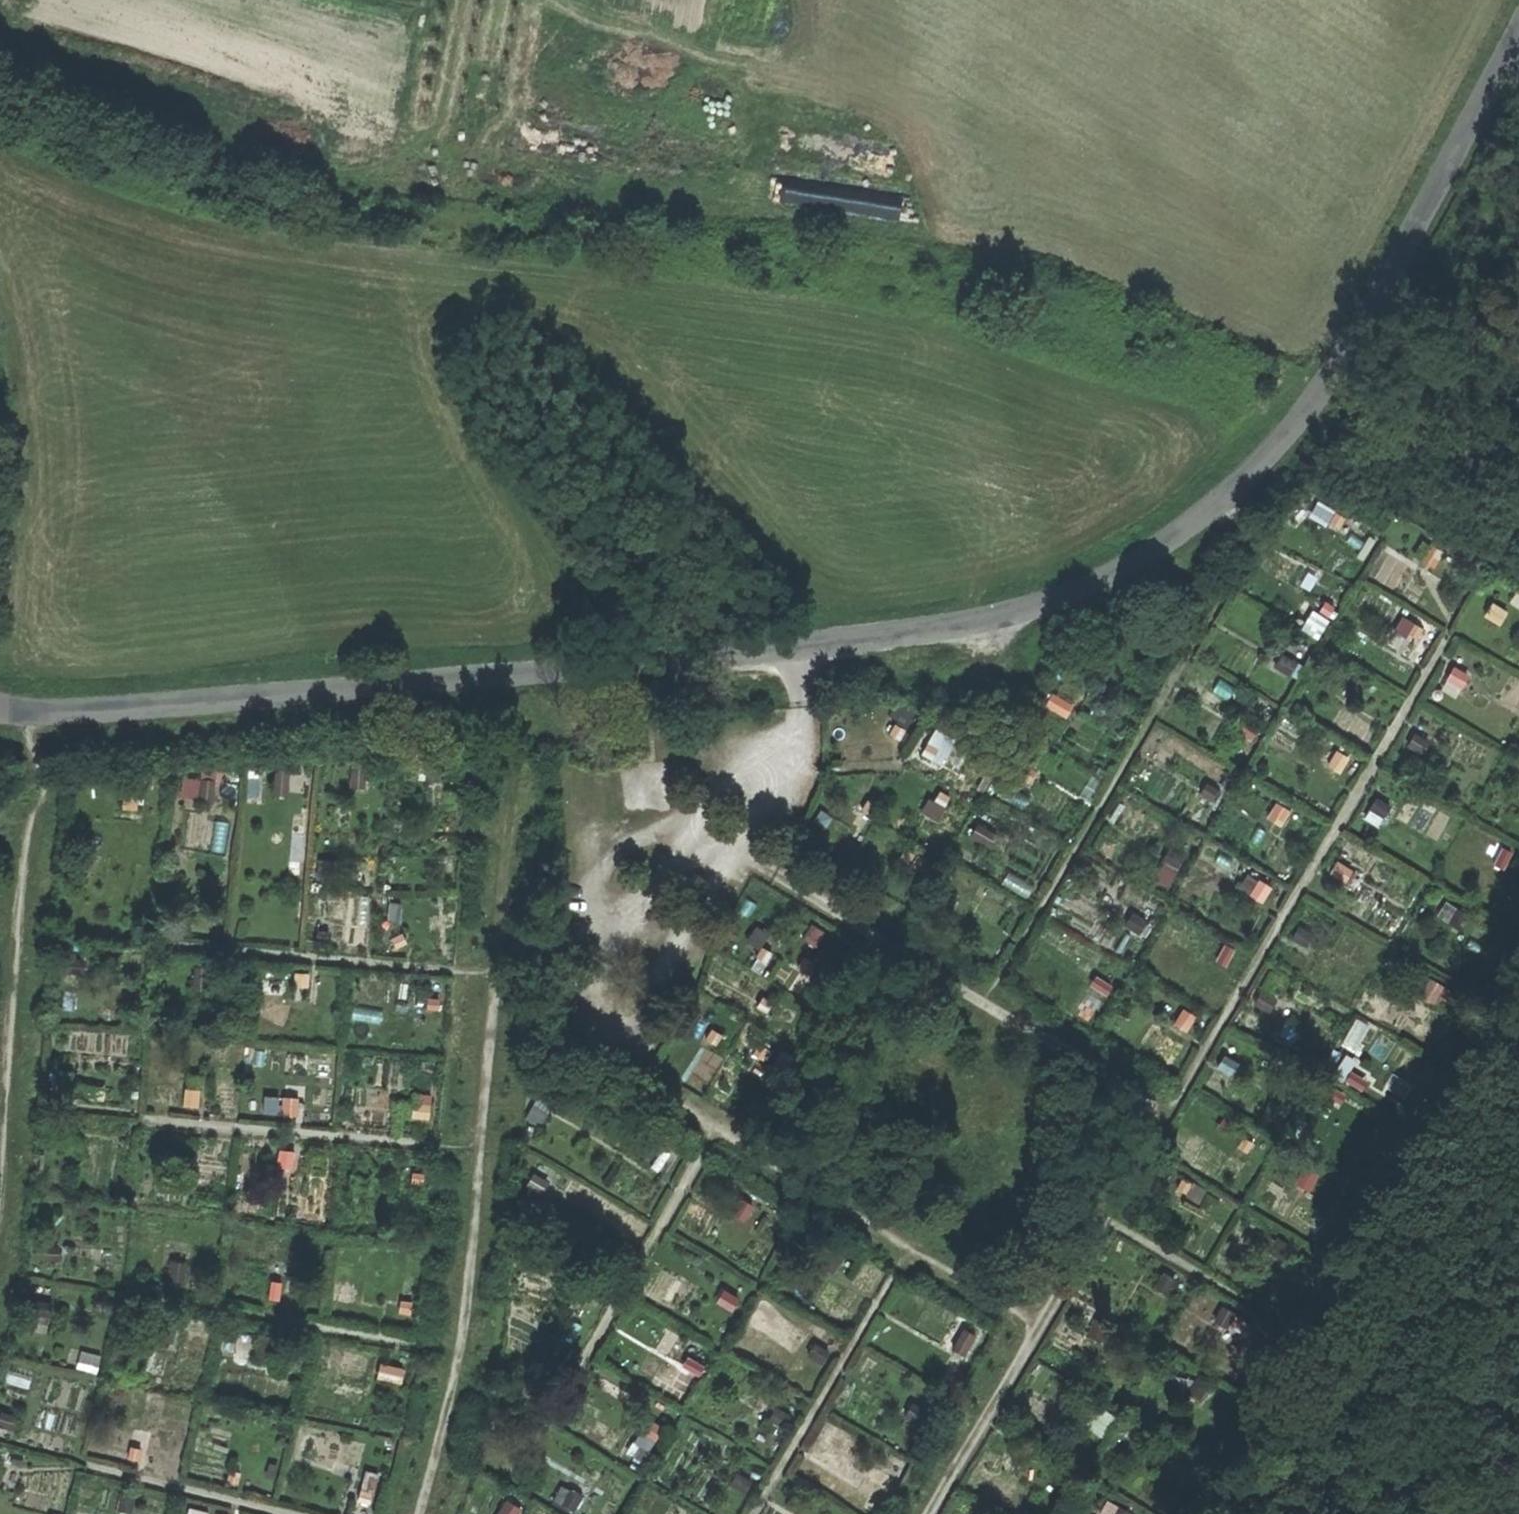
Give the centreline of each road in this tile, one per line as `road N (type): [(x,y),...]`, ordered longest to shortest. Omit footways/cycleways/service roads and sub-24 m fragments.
road 1 (unclassified): [(1518,33),(1317,405),(1259,469),(1198,519),(1070,596),(915,634),(617,668),(0,711)]

